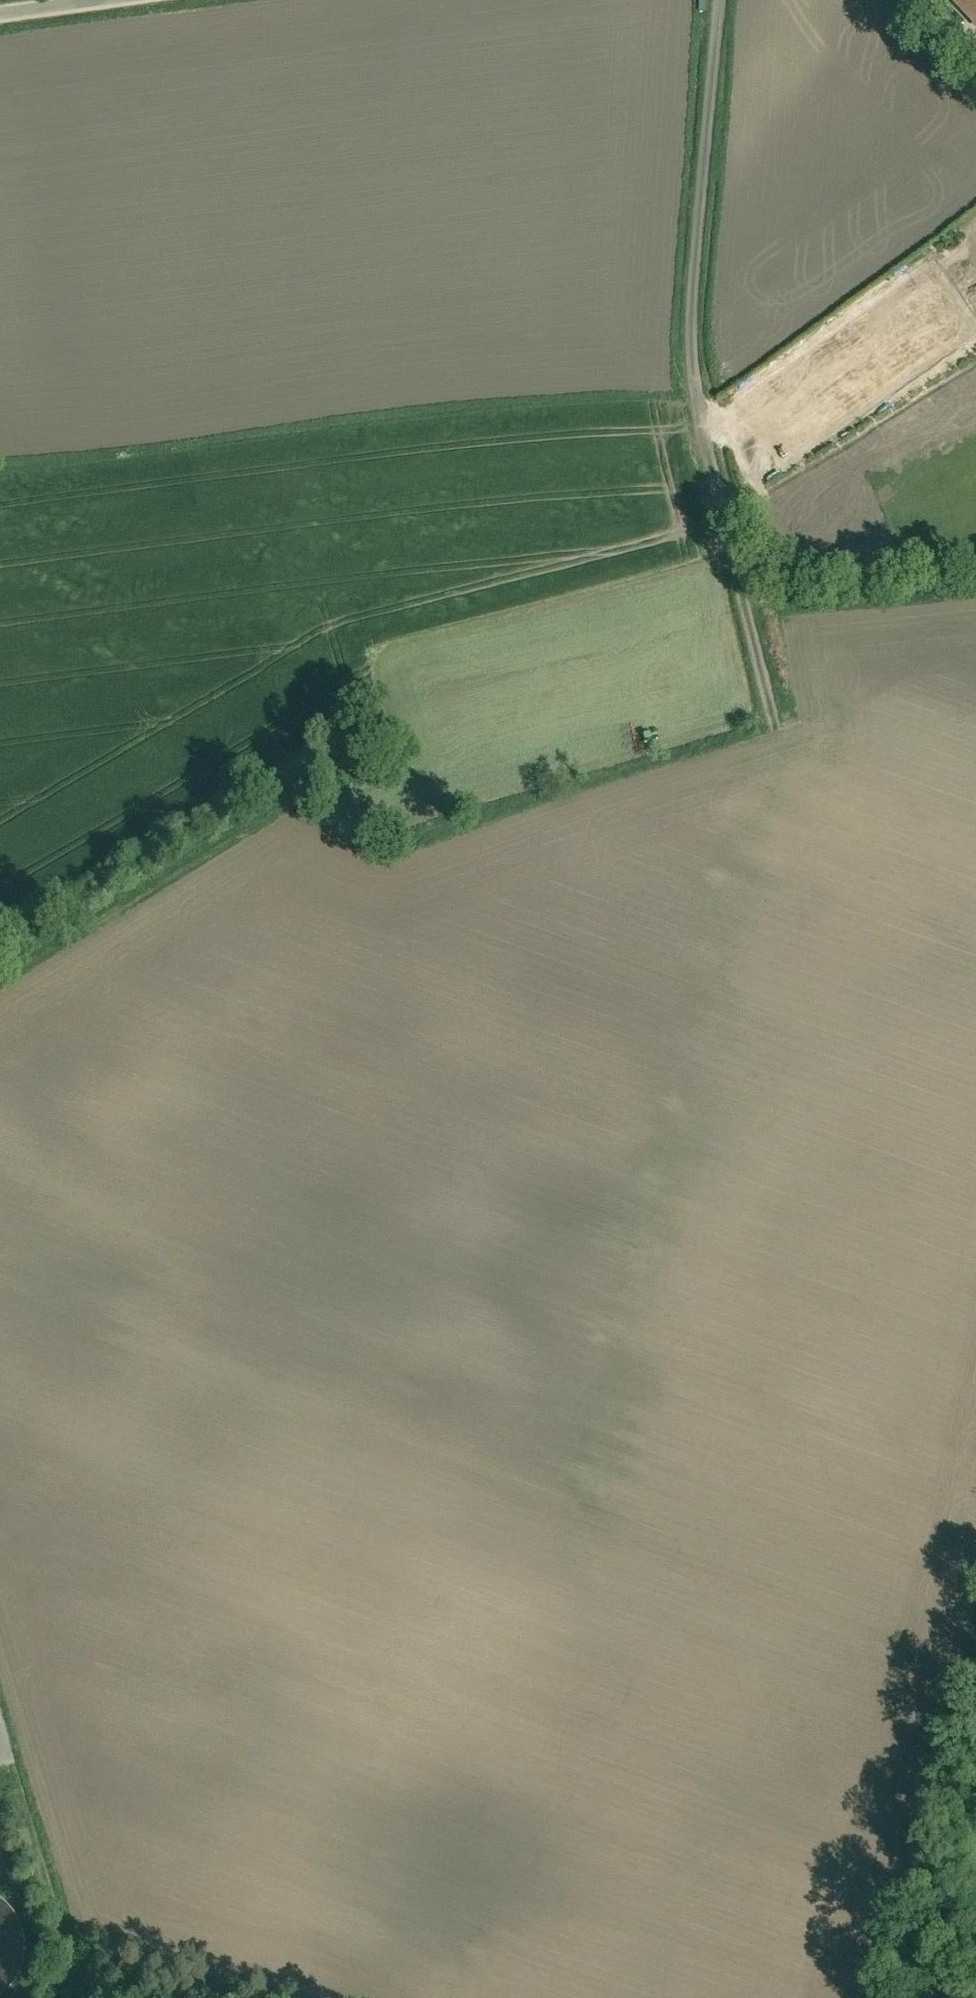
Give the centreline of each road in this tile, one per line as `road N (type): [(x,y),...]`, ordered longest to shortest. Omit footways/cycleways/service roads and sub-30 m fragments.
road 1 (unclassified): [(975,1677),(0,1295)]
road 2 (track): [(725,0),(697,325),(703,399)]

